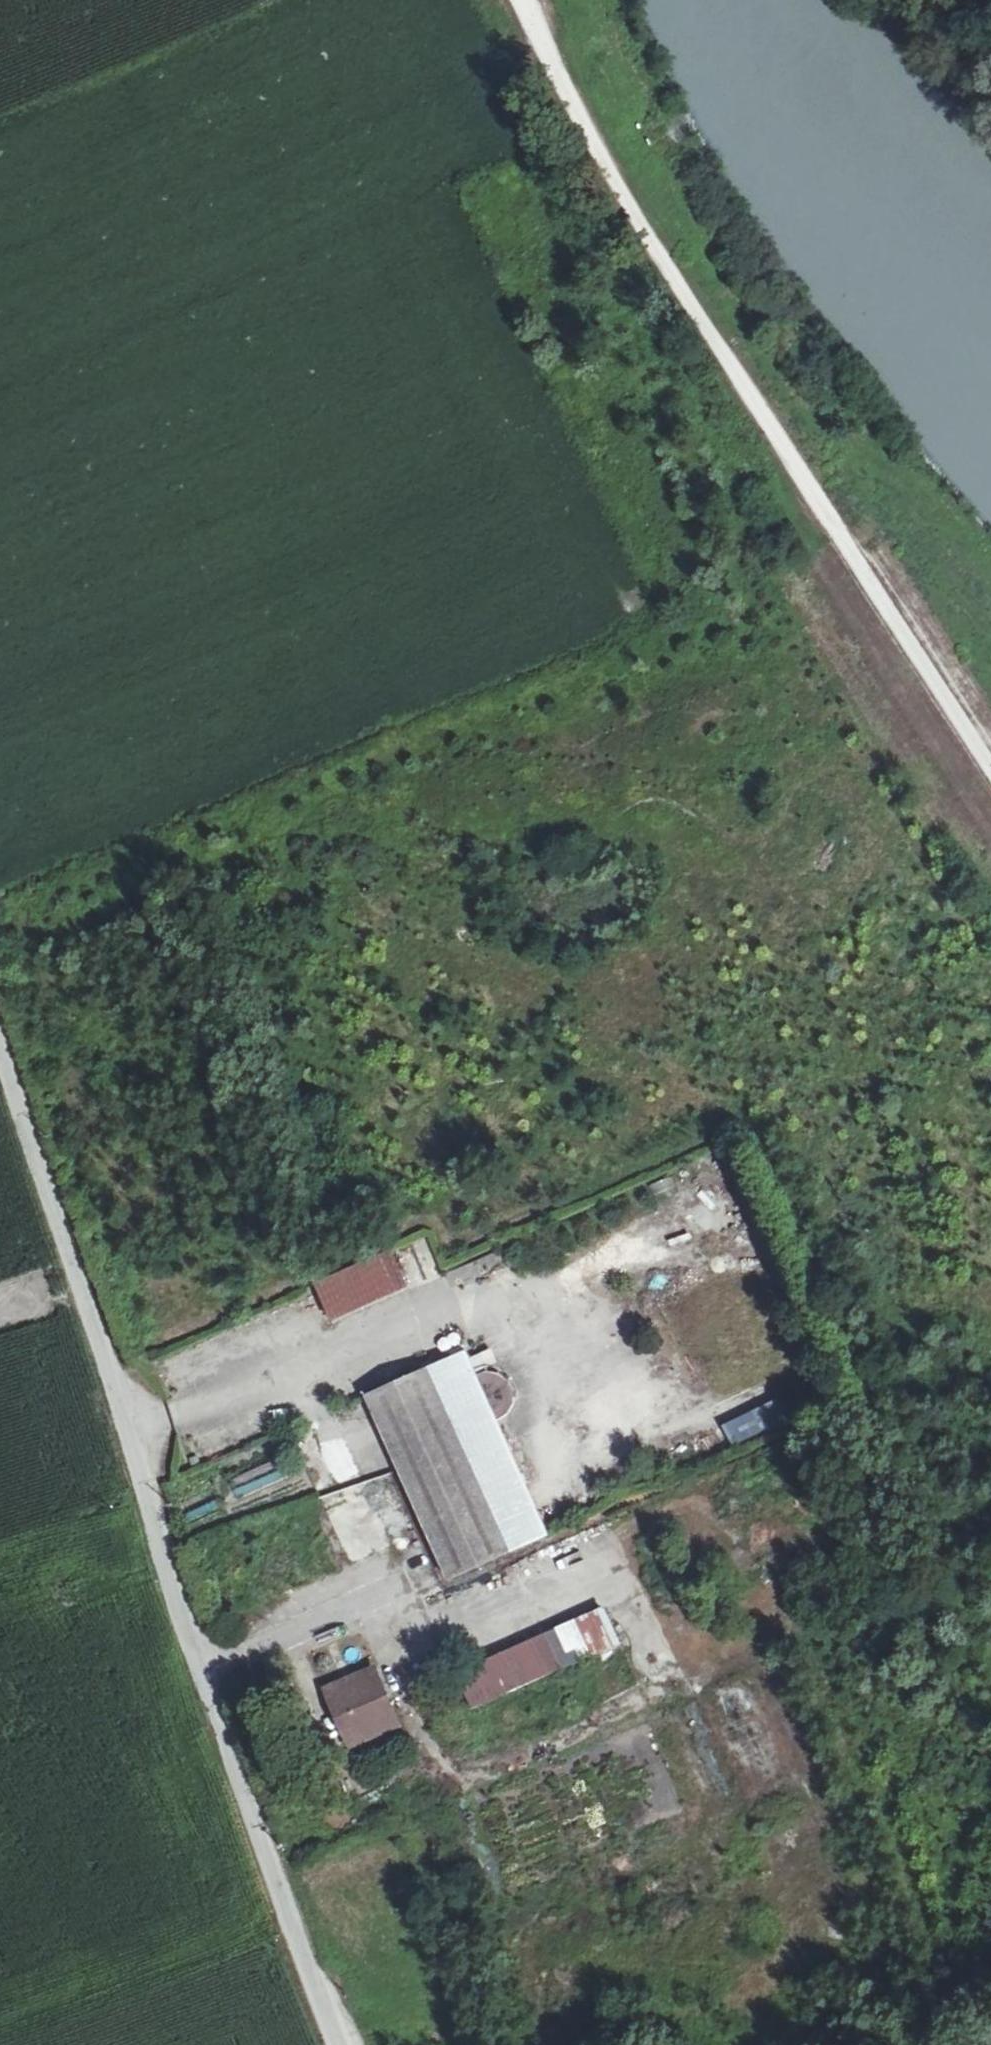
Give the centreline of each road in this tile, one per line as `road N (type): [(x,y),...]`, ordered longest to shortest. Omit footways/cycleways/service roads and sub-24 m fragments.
road 1 (unclassified): [(339,2044),(268,1854),(134,1429),(0,1050)]

